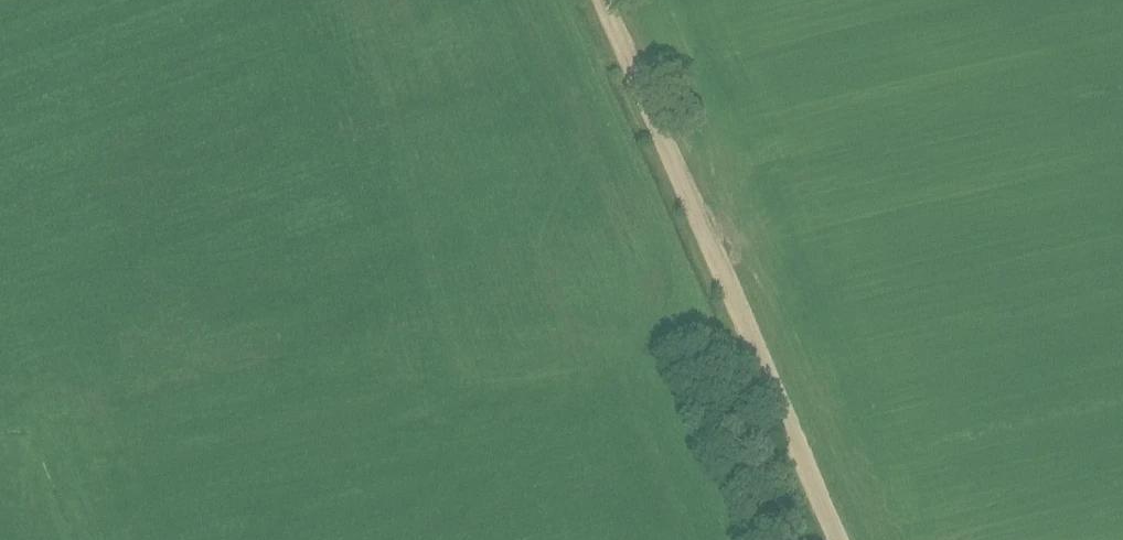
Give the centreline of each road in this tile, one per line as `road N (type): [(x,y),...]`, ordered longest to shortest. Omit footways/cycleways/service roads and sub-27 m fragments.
road 1 (track): [(839,539),(600,0)]

